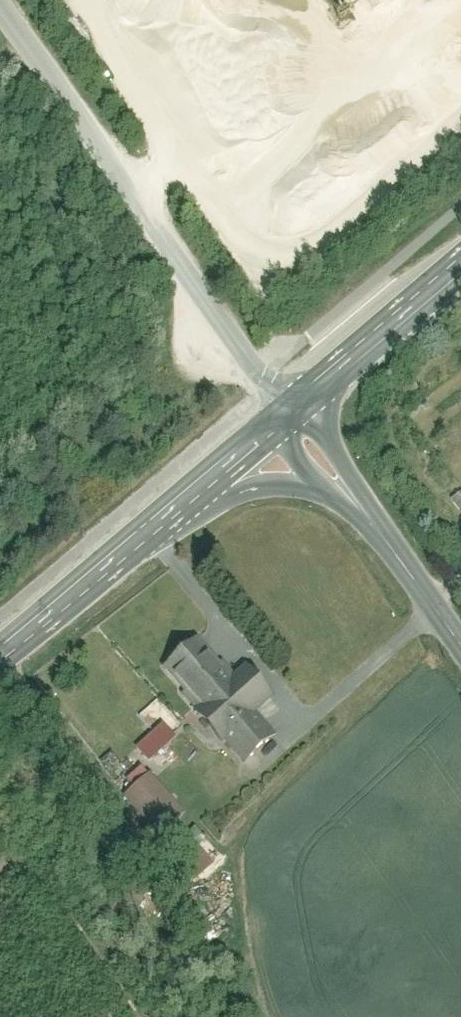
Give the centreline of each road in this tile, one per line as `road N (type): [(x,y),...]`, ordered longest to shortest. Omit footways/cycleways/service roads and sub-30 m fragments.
road 1 (unclassified): [(291,412),(0,3)]
road 2 (tertiary): [(0,654),(291,412)]
road 3 (unclassified): [(460,644),(291,412)]
road 4 (tertiary): [(291,412),(460,268)]

